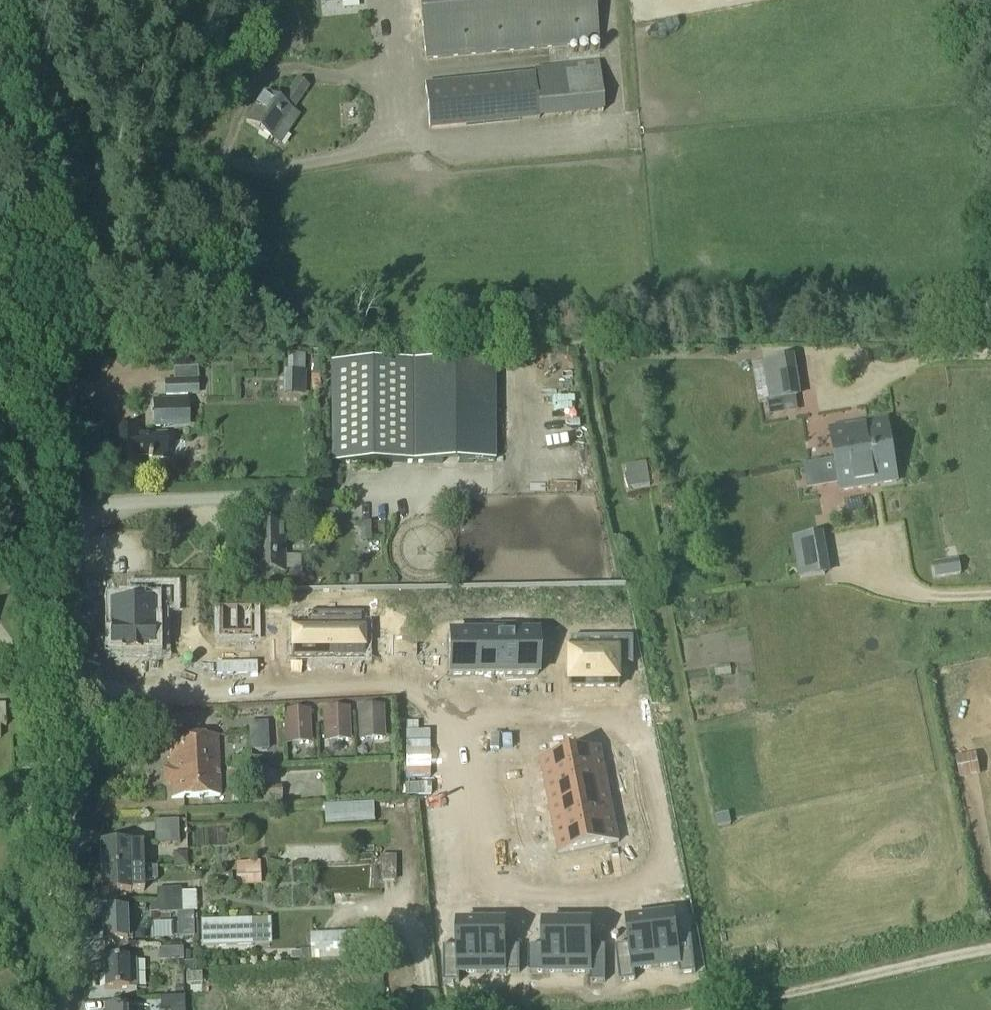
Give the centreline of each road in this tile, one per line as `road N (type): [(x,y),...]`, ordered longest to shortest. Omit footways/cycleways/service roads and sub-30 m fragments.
road 1 (residential): [(446,707),(639,714),(671,882),(606,891),(448,891),(433,799),(436,729)]
road 2 (residential): [(64,692),(55,294),(12,0)]
road 3 (residential): [(64,692),(405,684),(446,707)]
road 4 (residential): [(61,1009),(68,998),(64,692)]
road 5 (track): [(990,948),(679,1009)]

